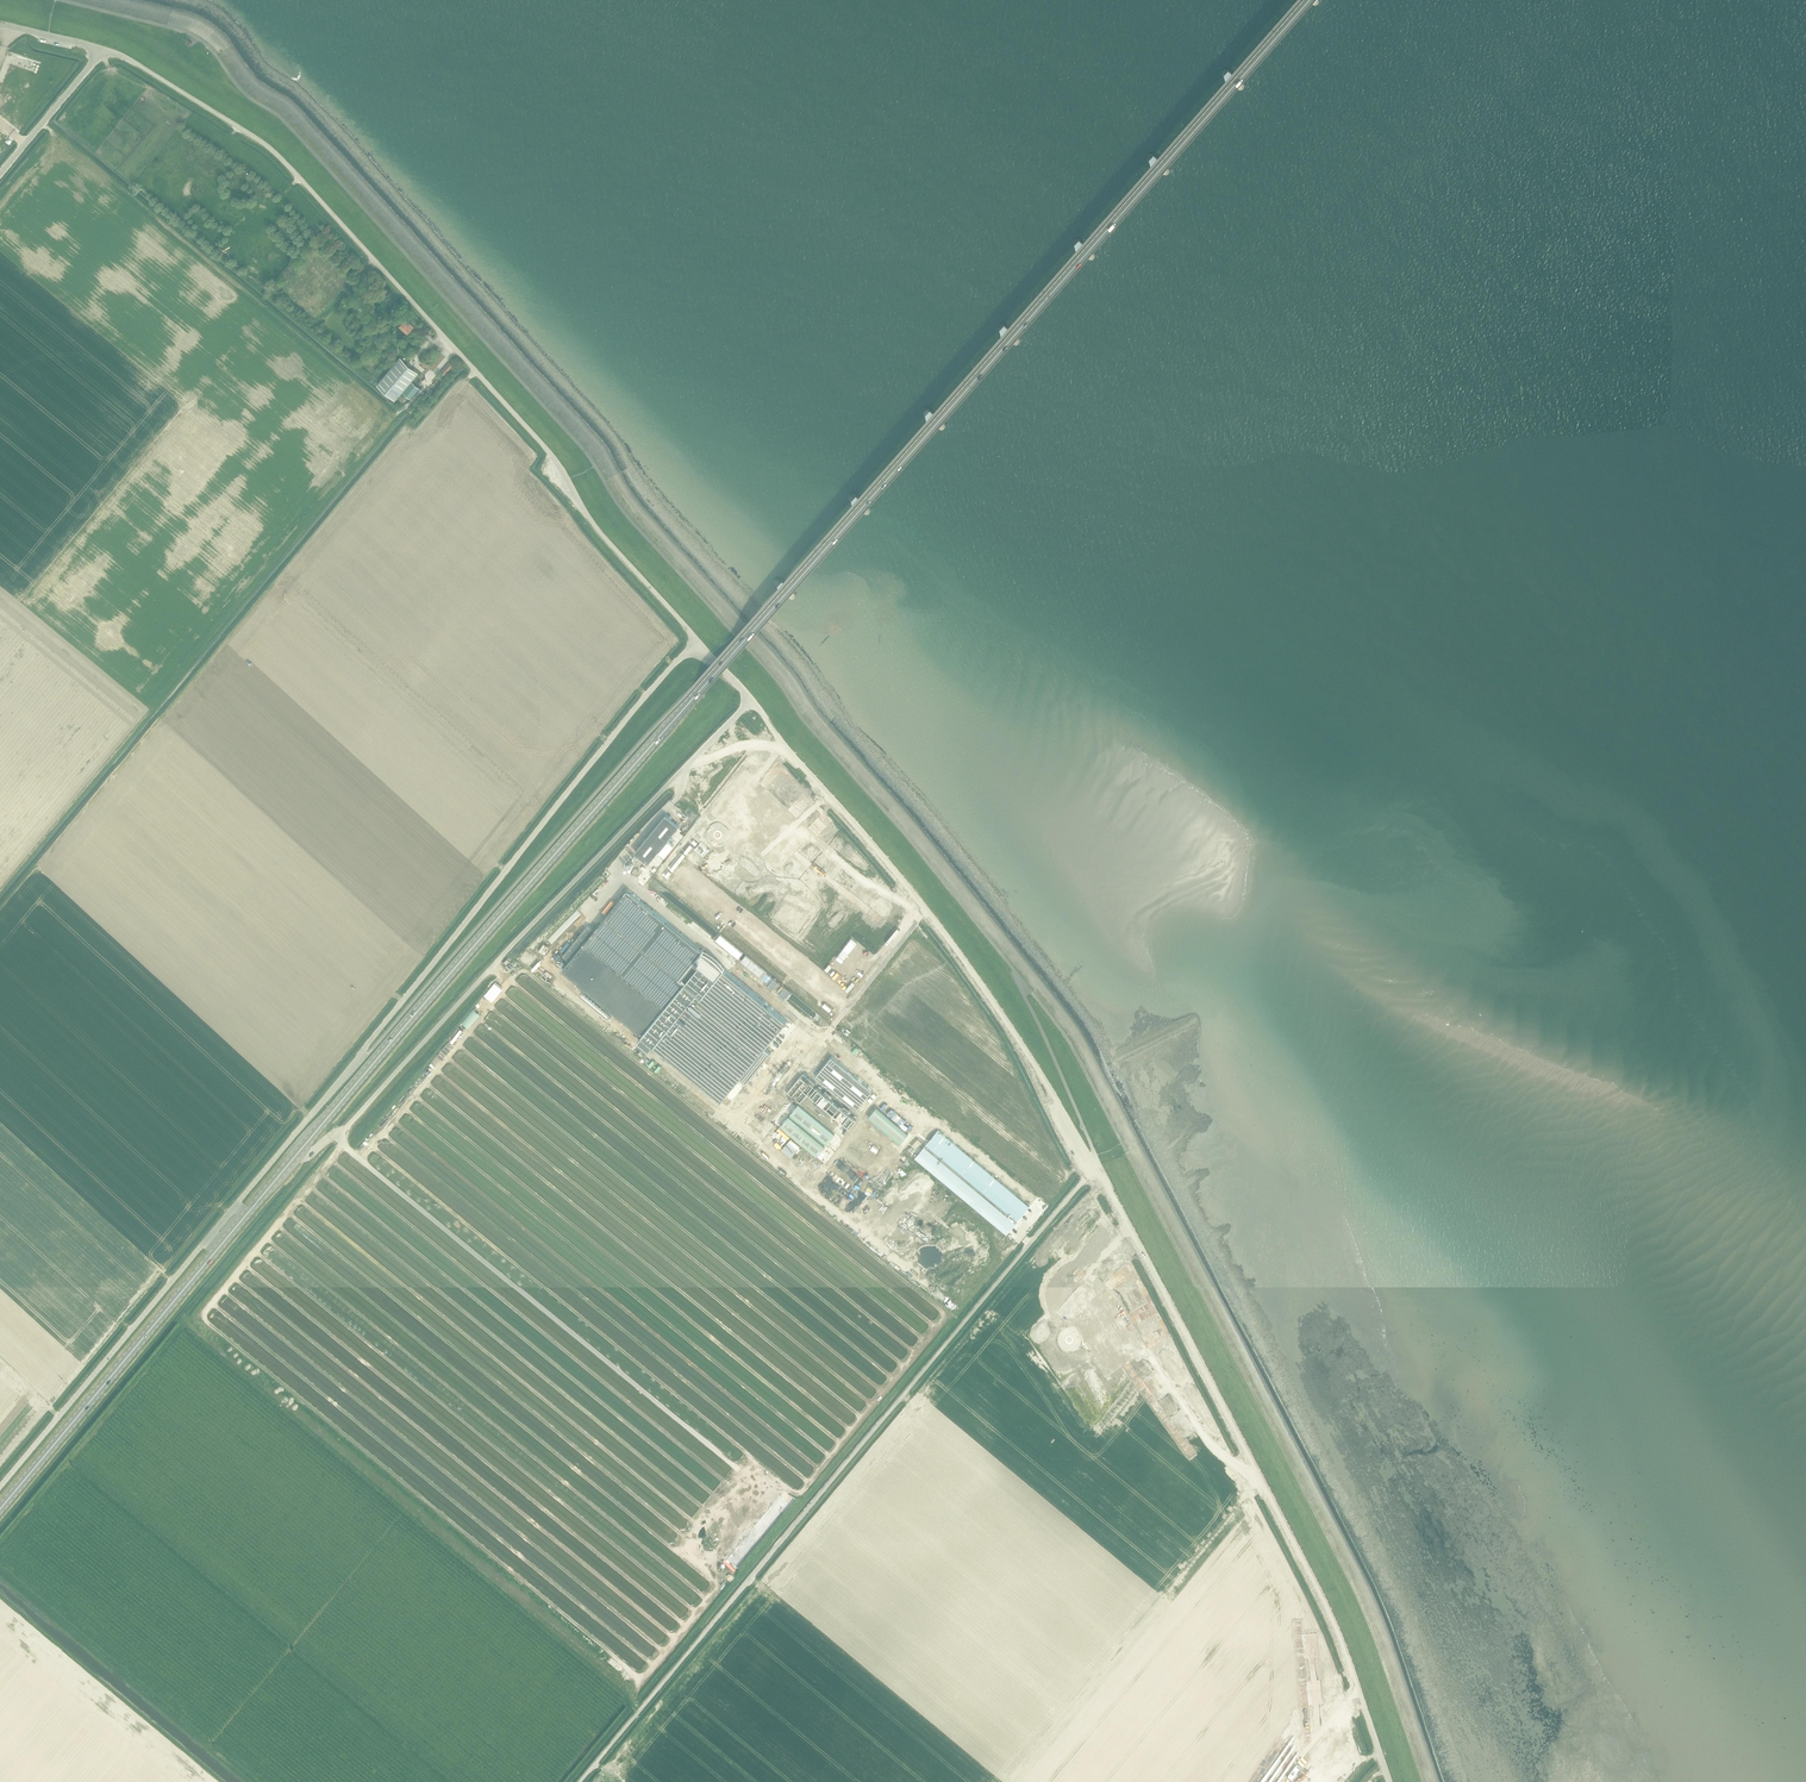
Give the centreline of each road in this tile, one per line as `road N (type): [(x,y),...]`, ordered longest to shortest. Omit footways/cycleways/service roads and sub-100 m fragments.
road 1 (primary): [(0,1509),(516,895),(1306,0)]
road 2 (unclassified): [(0,1486),(697,642)]
road 3 (unclassified): [(697,642),(605,539),(550,452),(270,147),(102,50)]
road 4 (unclassified): [(580,1781),(1096,1169)]
road 5 (unclassified): [(1390,1781),(1299,1544),(1096,1169)]
road 6 (unclassified): [(1096,1169),(1023,1046),(930,915),(697,642)]
road 7 (unclassified): [(0,173),(102,50)]
road 8 (track): [(1359,1693),(1278,1781)]

